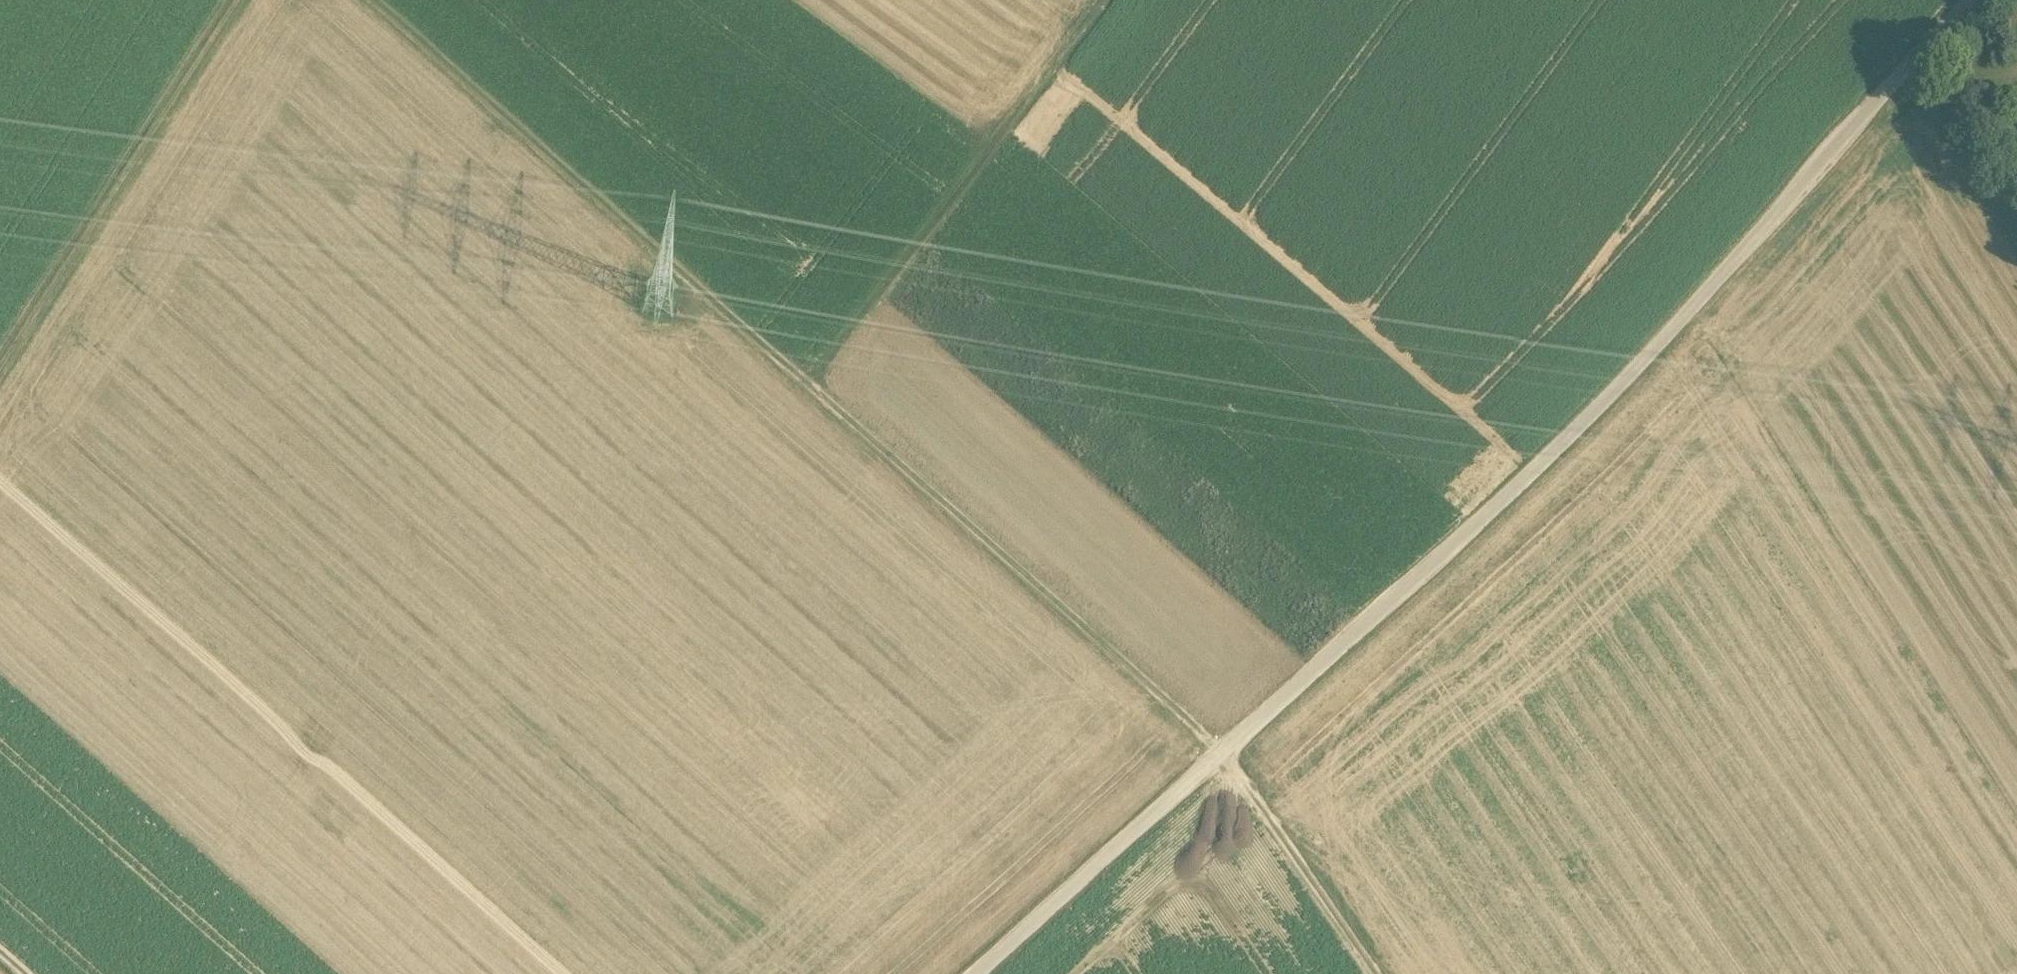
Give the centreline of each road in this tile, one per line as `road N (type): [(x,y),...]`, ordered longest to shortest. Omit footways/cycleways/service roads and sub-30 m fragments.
road 1 (track): [(1378,973),(1225,754),(367,0)]
road 2 (unclassified): [(1967,0),(1558,452),(980,973)]
road 3 (track): [(804,386),(1100,0)]
road 4 (track): [(0,358),(230,0)]

